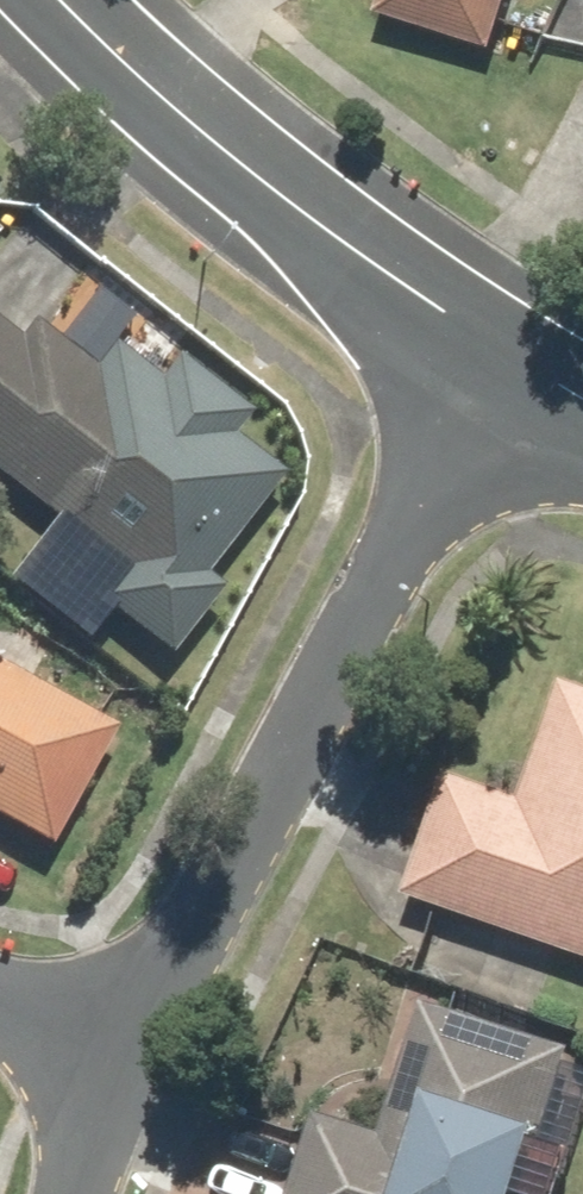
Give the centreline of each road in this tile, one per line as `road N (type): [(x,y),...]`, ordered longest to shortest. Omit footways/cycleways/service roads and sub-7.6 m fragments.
road 1 (residential): [(496,352),(120,1074)]
road 2 (residential): [(496,352),(183,126),(59,0)]
road 3 (residential): [(0,1007),(120,1074)]
road 4 (residential): [(120,1074),(81,1193)]

